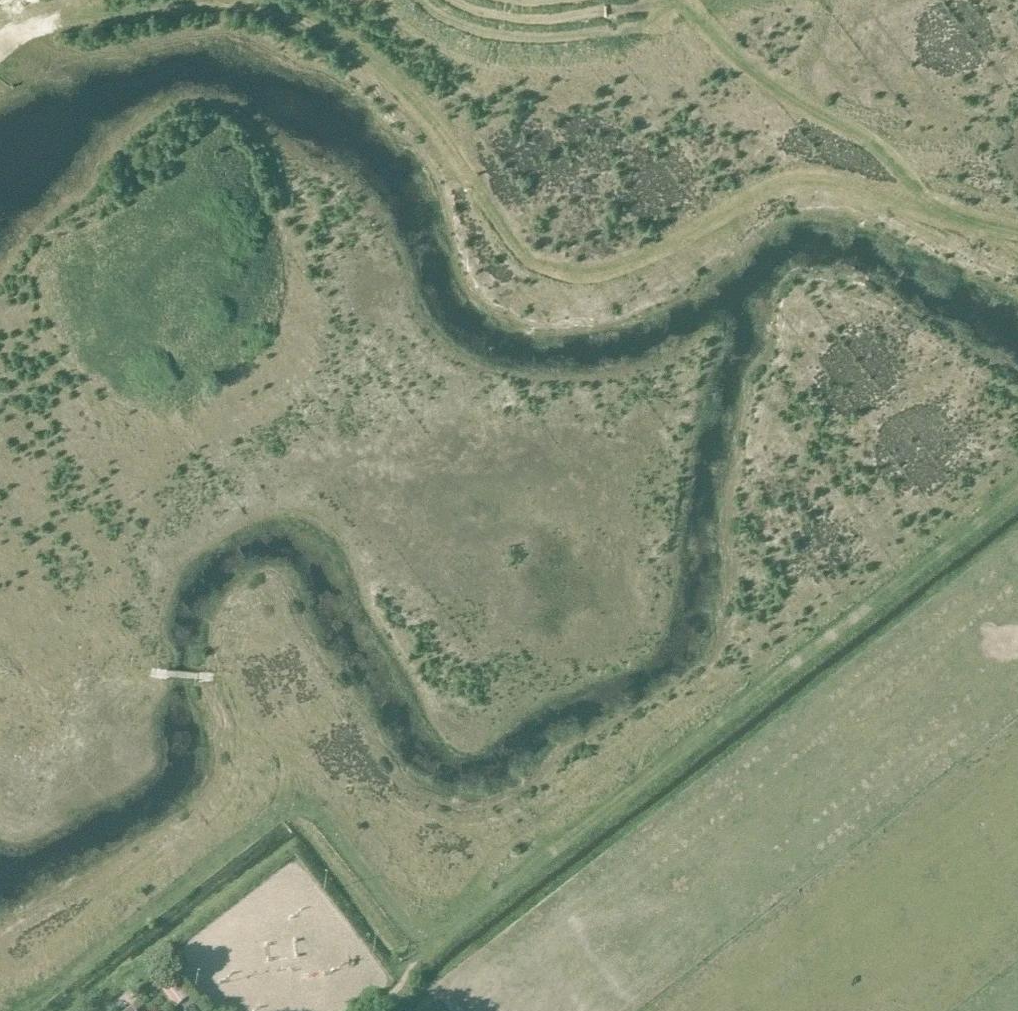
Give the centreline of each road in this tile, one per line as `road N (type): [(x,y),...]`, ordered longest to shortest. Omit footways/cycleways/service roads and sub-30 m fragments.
road 1 (track): [(24,1010),(289,813),(317,818),(405,927),(432,944),(1017,491)]
road 2 (track): [(1017,233),(930,214),(827,176),(778,172),(638,261),(585,275),(542,271),(496,237),(456,150),(403,86),(325,26),(239,0)]
road 3 (track): [(930,214),(879,150),(753,75),(672,0)]
road 4 (track): [(176,0),(0,17)]

